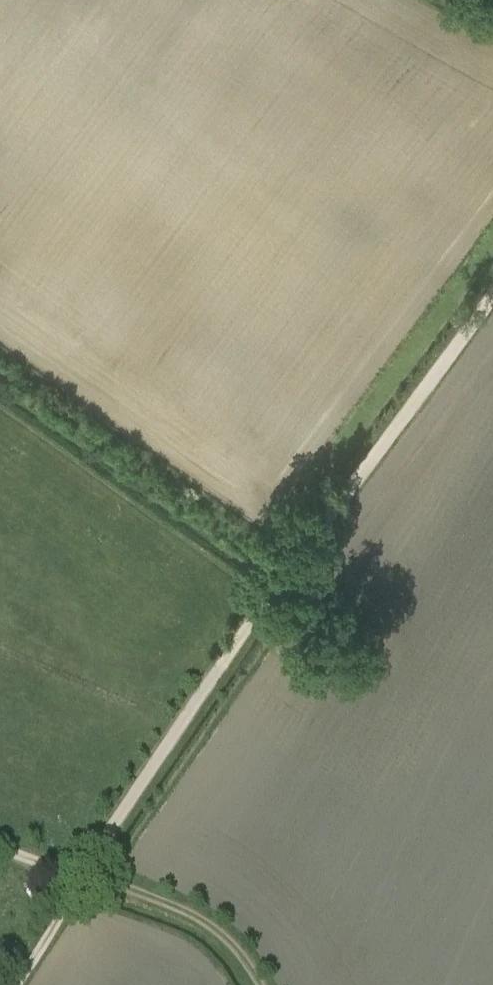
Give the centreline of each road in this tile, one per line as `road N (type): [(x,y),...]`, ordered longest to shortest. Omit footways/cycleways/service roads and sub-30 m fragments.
road 1 (track): [(18,979),(80,874),(273,590),(492,292)]
road 2 (track): [(261,984),(226,940),(196,917),(0,850)]

